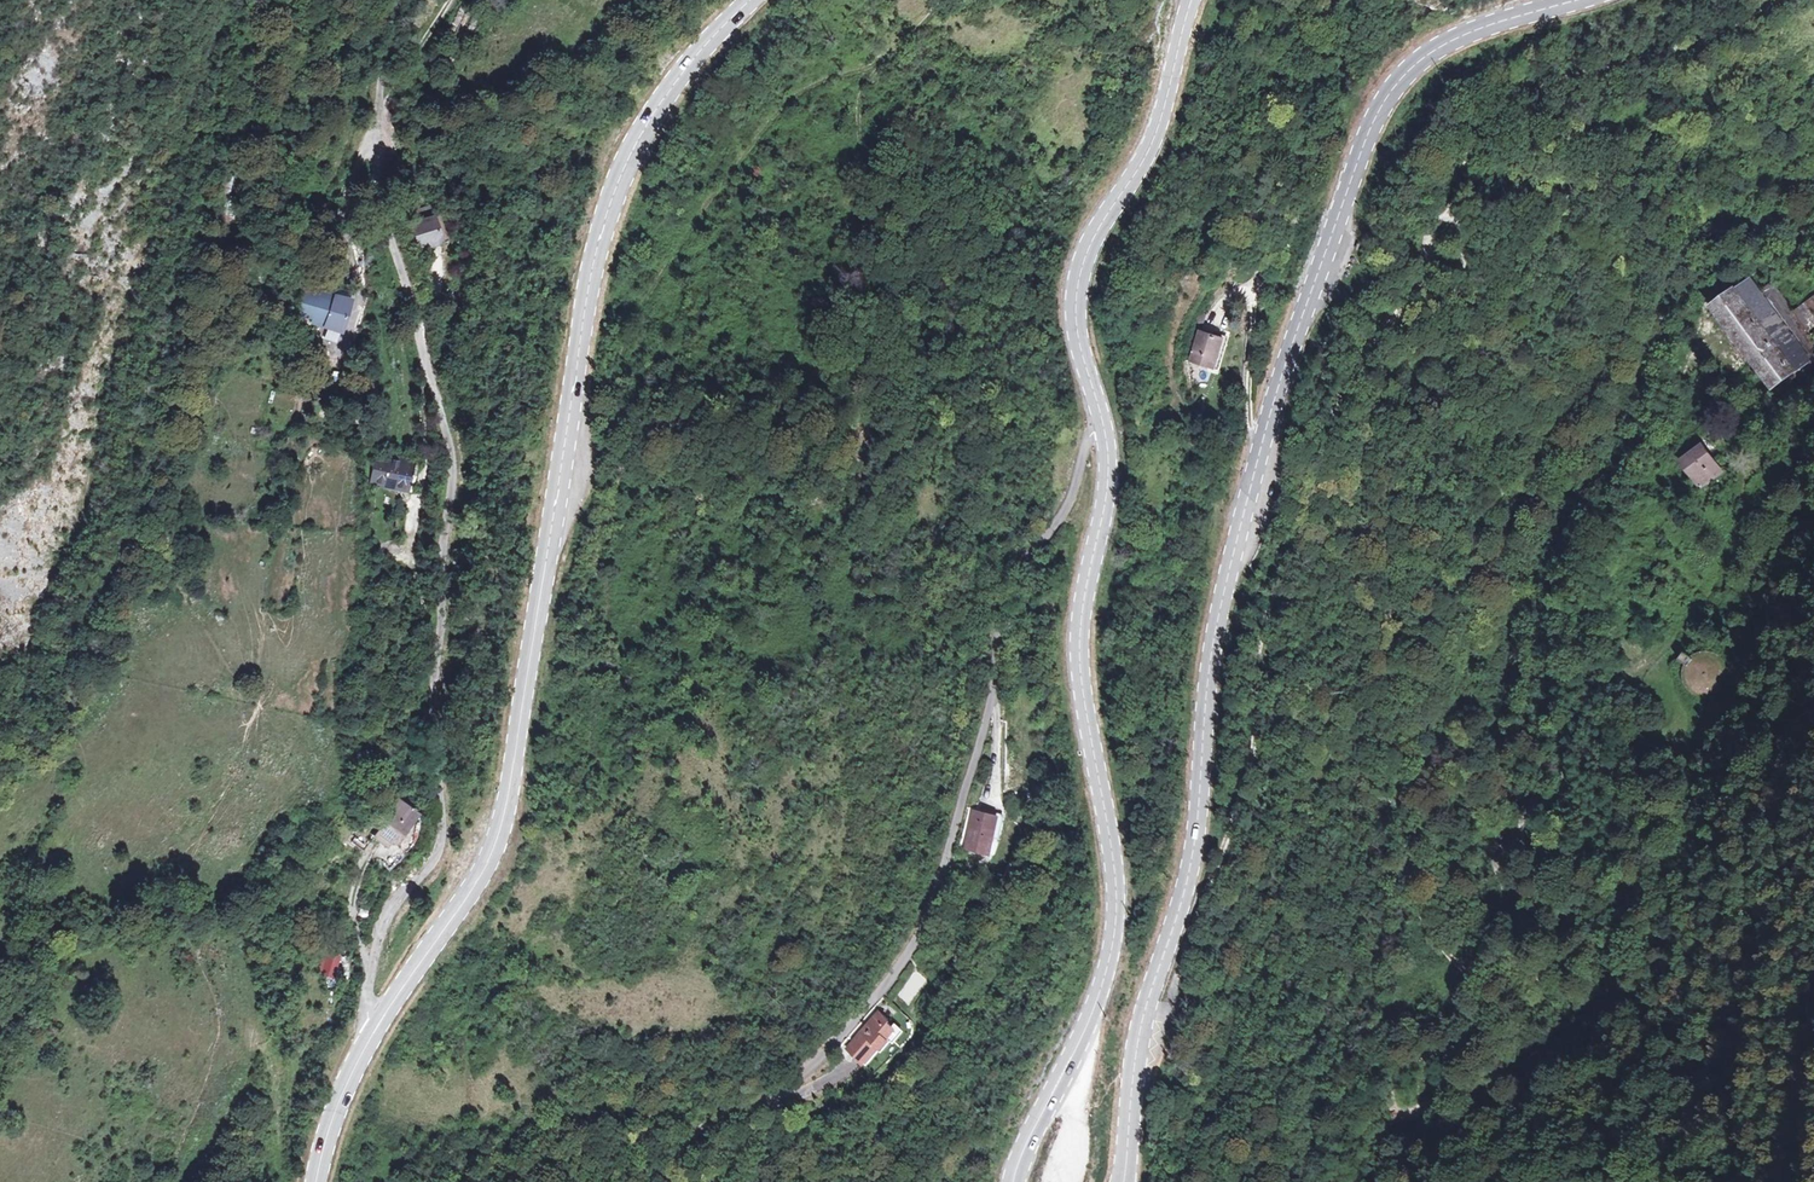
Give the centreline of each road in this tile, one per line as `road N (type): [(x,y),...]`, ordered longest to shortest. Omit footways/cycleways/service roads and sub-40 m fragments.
road 1 (track): [(1447,220),(1453,268),(1419,354),(1392,515),(1398,801),(1425,935),(1474,980),(1481,1003),(1480,1019),(1456,1048),(1395,1078),(1389,1097),(1397,1114),(1428,1109),(1528,1022),(1538,962),(1499,846),(1539,807)]
road 2 (secondary): [(1576,0),(1510,17),(1426,54),(1368,125),(1305,301),(1217,606),(1197,827),(1137,1044),(1123,1181)]
road 3 (track): [(1138,1039),(1163,1021),(1249,770),(1273,613),(1345,398),(1377,337),(1433,263),(1478,129),(1523,90),(1659,54),(1781,0)]
road 4 (secondary): [(750,0),(696,54),(637,139),(600,226),(508,808),(477,888),(378,1026)]
road 5 (residential): [(378,1026),(366,995),(379,934),(433,861),(442,832),(435,680),(452,471),(381,205),(378,89),(397,0)]
road 6 (secondary): [(1014,1181),(1027,1138),(1087,1023),(1116,910),(1079,641),(1108,476),(1104,427)]
road 7 (residential): [(776,1098),(883,989),(930,910),(993,696),(1007,592),(1067,509),(1087,439),(1104,427)]
road 8 (secondary): [(1104,427),(1077,332),(1079,275),(1149,148),(1191,0)]
road 9 (secondary): [(378,1026),(325,1139),(318,1181)]
road 10 (track): [(652,1181),(701,1128),(776,1098)]

